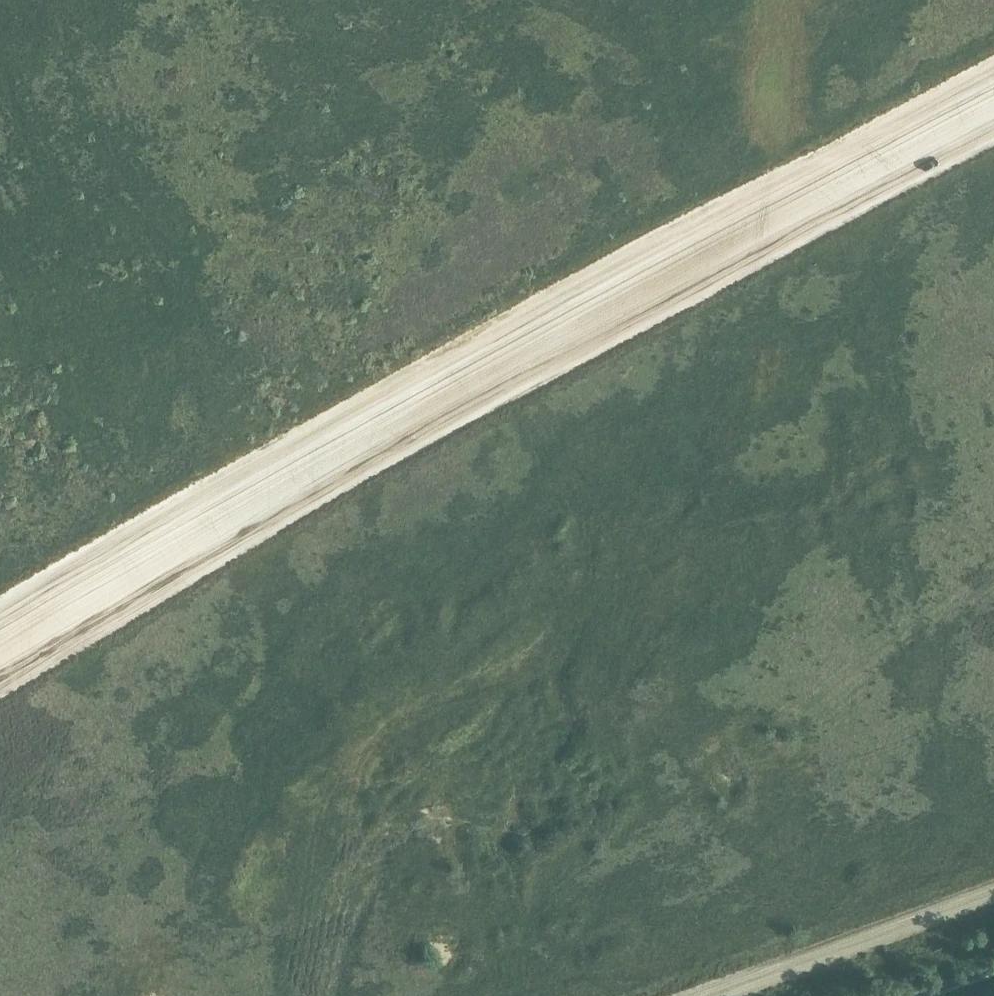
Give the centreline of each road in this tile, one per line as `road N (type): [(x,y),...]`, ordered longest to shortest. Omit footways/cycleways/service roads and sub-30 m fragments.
road 1 (track): [(709,995),(993,894)]

